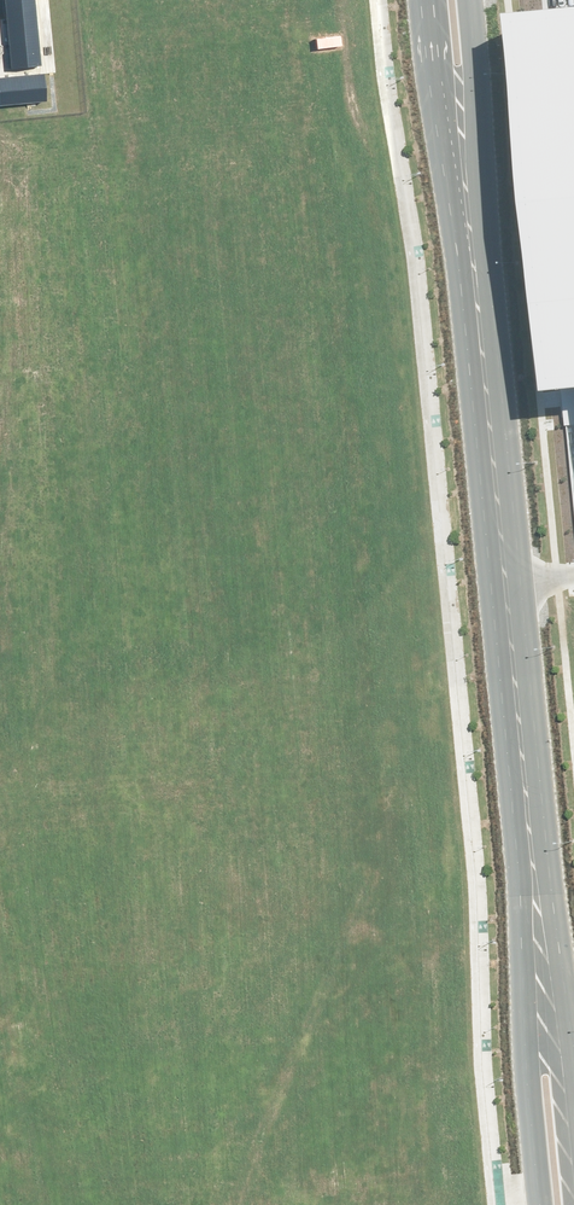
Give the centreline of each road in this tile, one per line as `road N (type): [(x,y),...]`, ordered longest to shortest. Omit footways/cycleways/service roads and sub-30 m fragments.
road 1 (tertiary): [(541,953),(472,169)]
road 2 (tertiary): [(539,1204),(528,1079),(541,953)]
road 3 (tertiary): [(472,169),(443,76),(431,0)]
road 4 (tertiary): [(479,0),(483,78),(472,169)]
road 5 (tertiary): [(541,953),(573,1109)]

